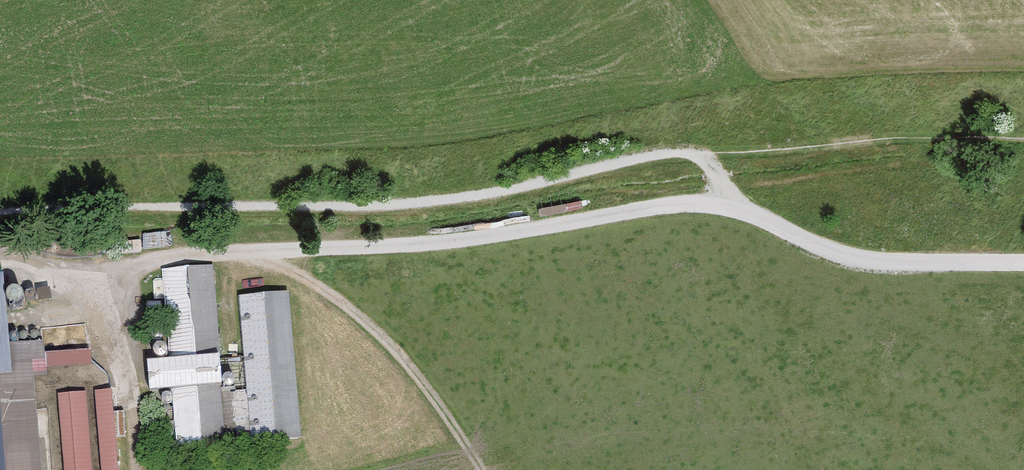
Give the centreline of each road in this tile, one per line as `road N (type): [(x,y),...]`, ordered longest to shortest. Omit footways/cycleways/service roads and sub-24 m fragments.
road 1 (track): [(1023,270),(871,269),(825,258),(747,215),(701,208),(427,246),(150,261),(92,274),(0,262)]
road 2 (trunk): [(986,469),(628,0)]
road 3 (track): [(248,256),(329,299),(385,344),(475,469)]

